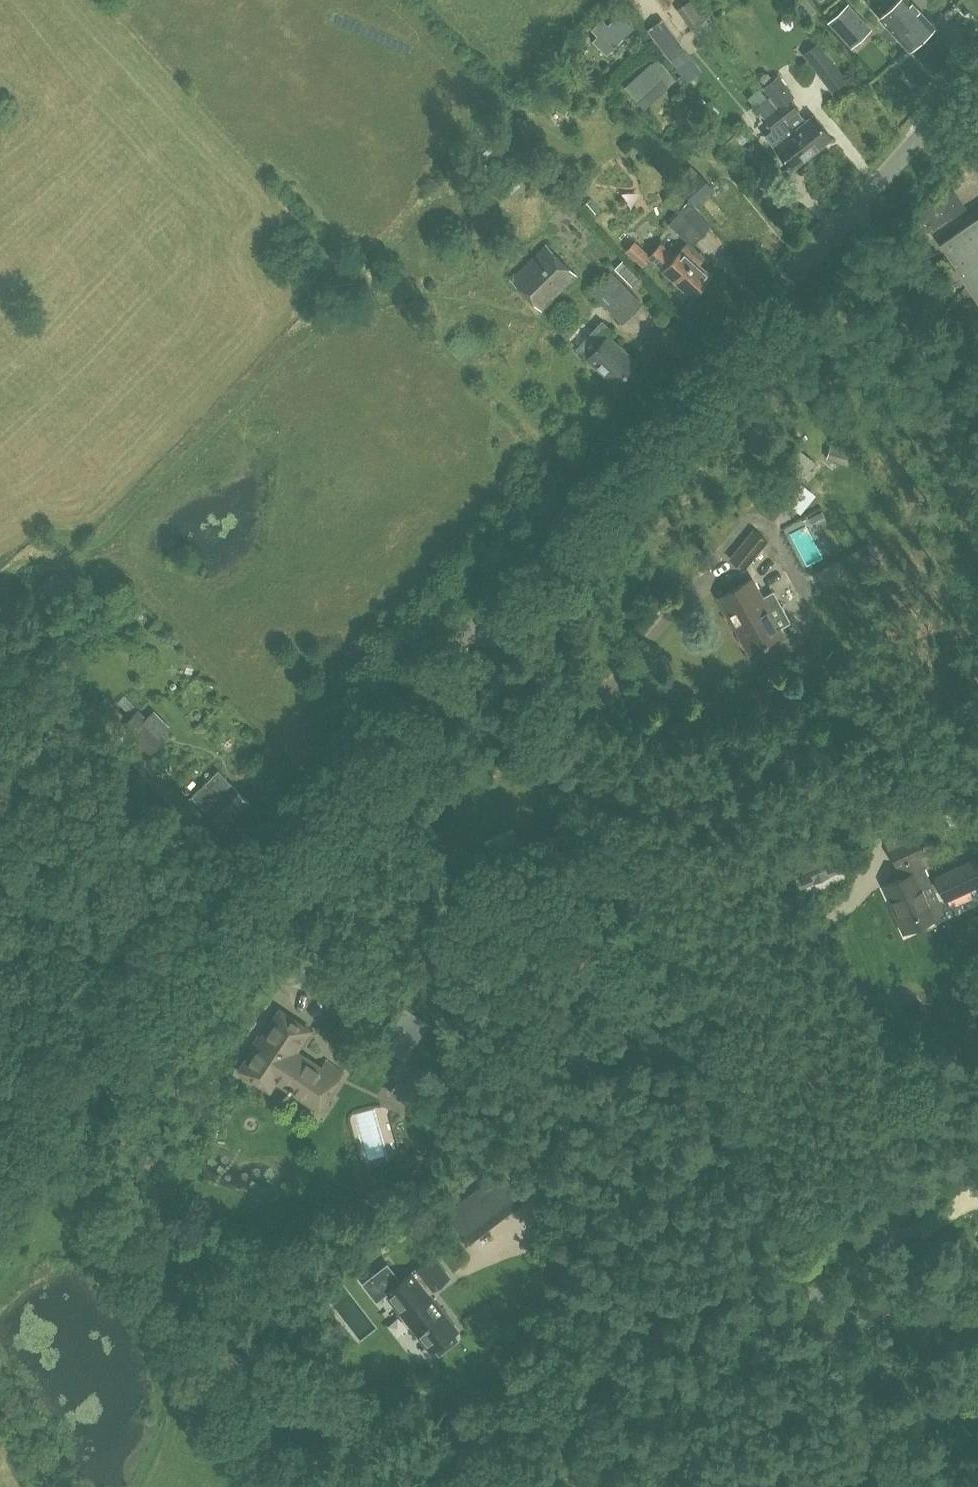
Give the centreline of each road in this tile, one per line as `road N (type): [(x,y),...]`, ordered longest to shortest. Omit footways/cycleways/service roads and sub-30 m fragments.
road 1 (unclassified): [(903,1486),(601,791),(560,705),(492,614)]
road 2 (unclassified): [(0,1171),(492,614)]
road 3 (unclassified): [(492,614),(977,75)]
road 4 (track): [(0,610),(255,890)]

